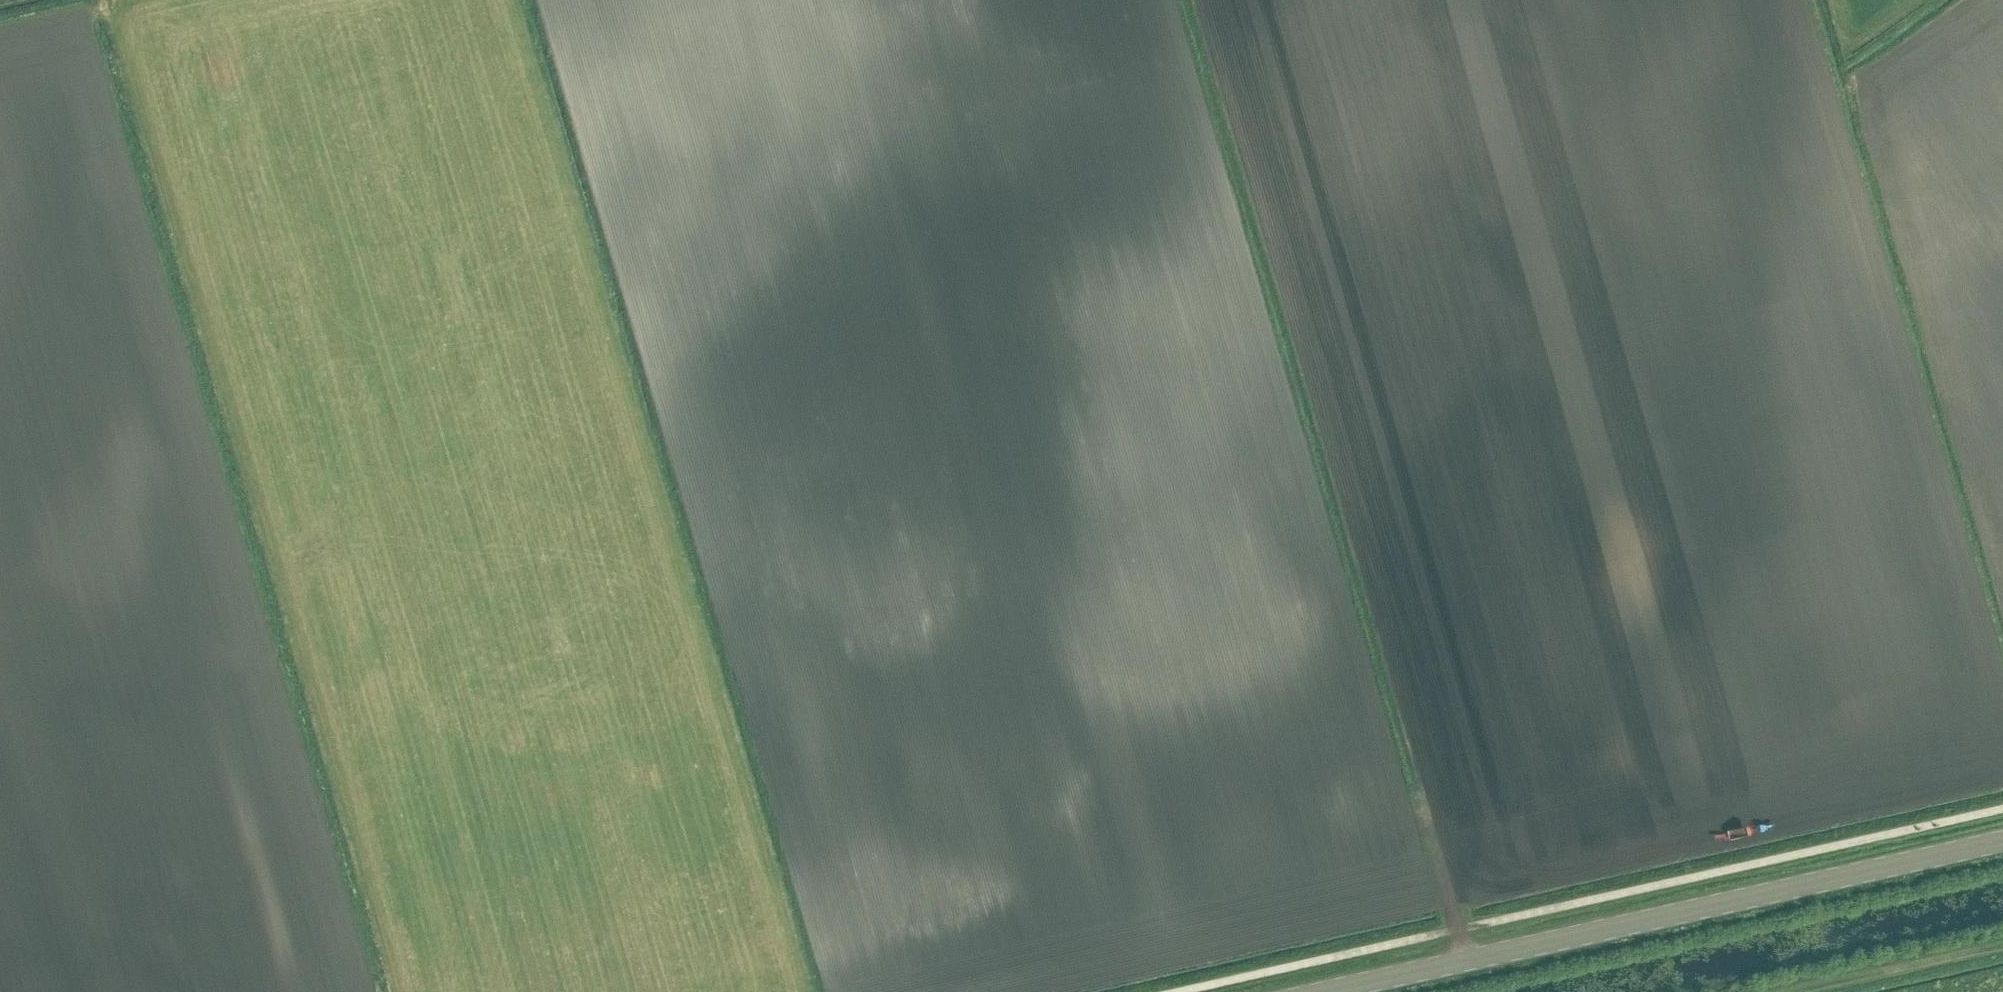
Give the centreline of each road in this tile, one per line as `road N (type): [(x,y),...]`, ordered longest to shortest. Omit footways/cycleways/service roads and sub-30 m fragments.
road 1 (tertiary): [(2002,841),(1331,991)]
road 2 (track): [(1786,991),(2002,945)]

